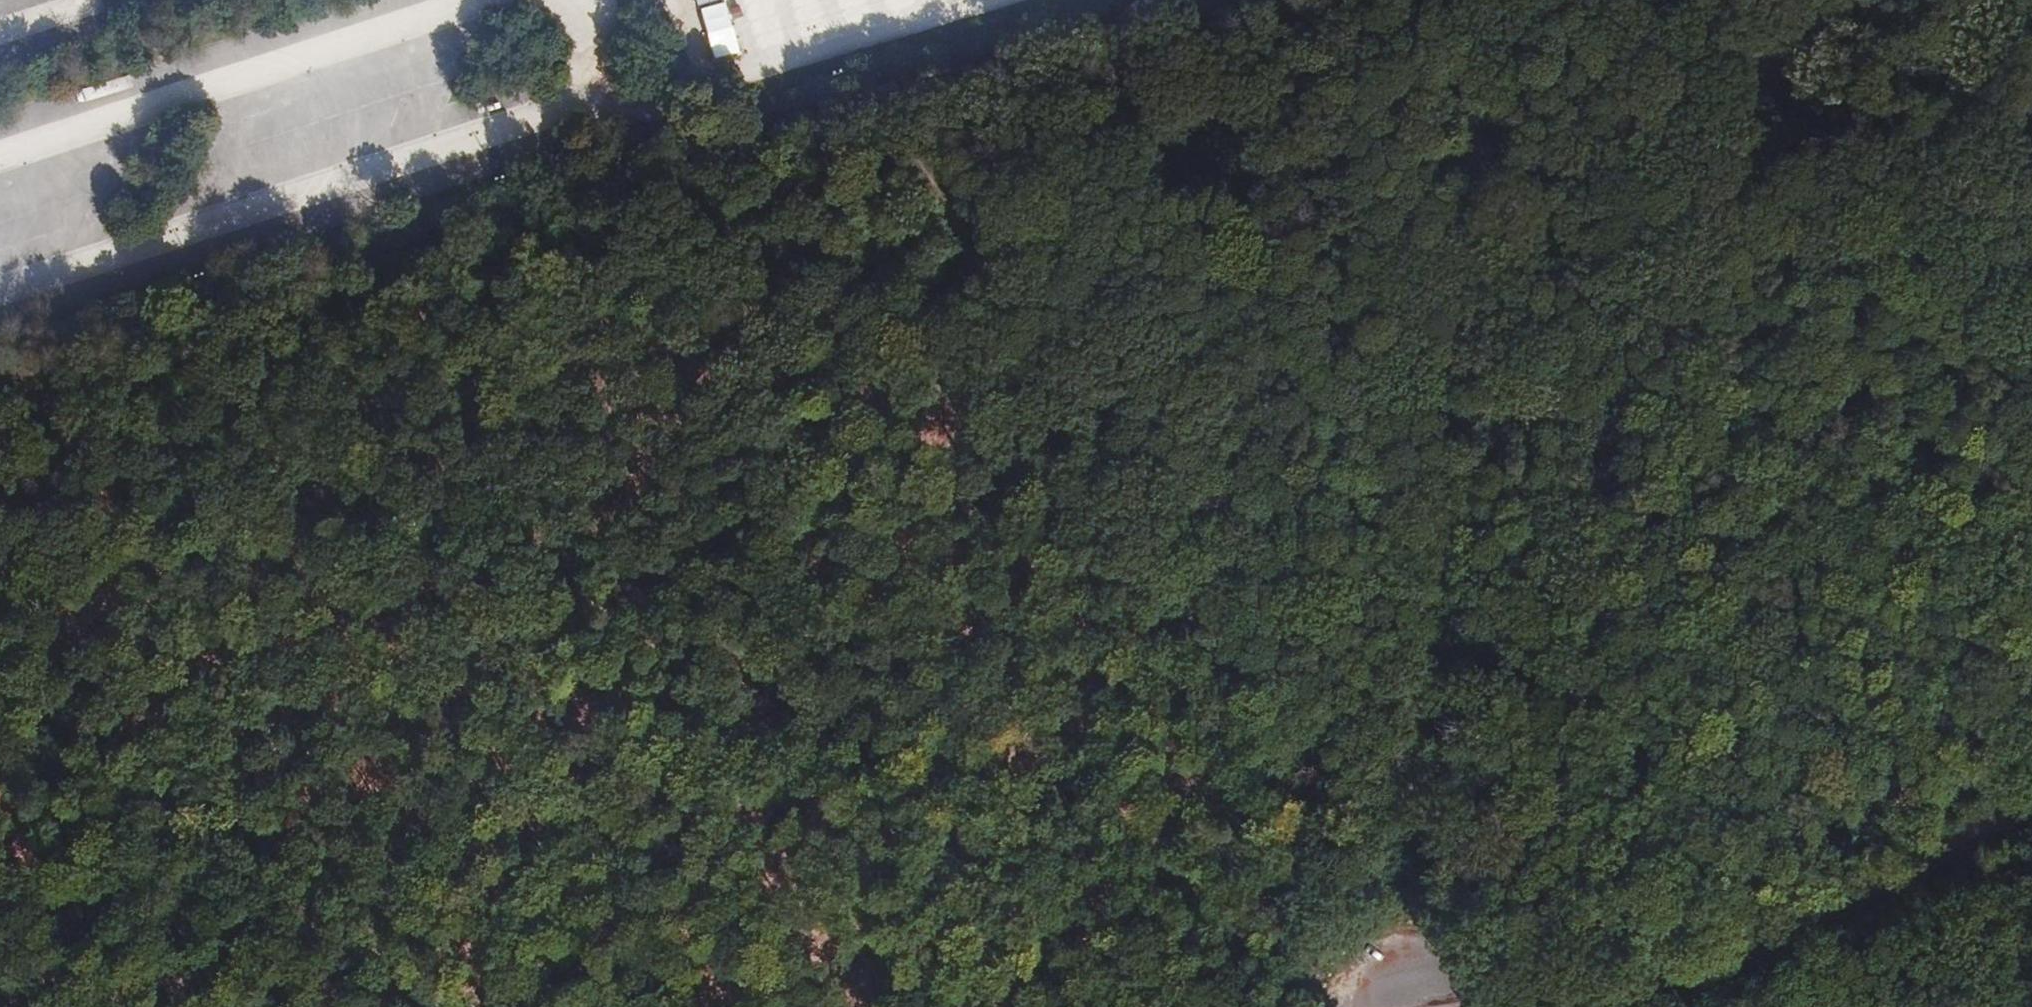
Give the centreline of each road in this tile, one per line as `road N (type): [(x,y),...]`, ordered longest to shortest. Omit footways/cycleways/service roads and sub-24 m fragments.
road 1 (track): [(0,378),(1152,0)]
road 2 (track): [(1569,0),(2031,472)]
road 3 (unclassified): [(2031,773),(1945,855),(1813,921),(1629,989),(1541,1006)]
road 4 (track): [(434,1006),(0,685)]
road 5 (track): [(602,105),(665,101),(990,0)]

